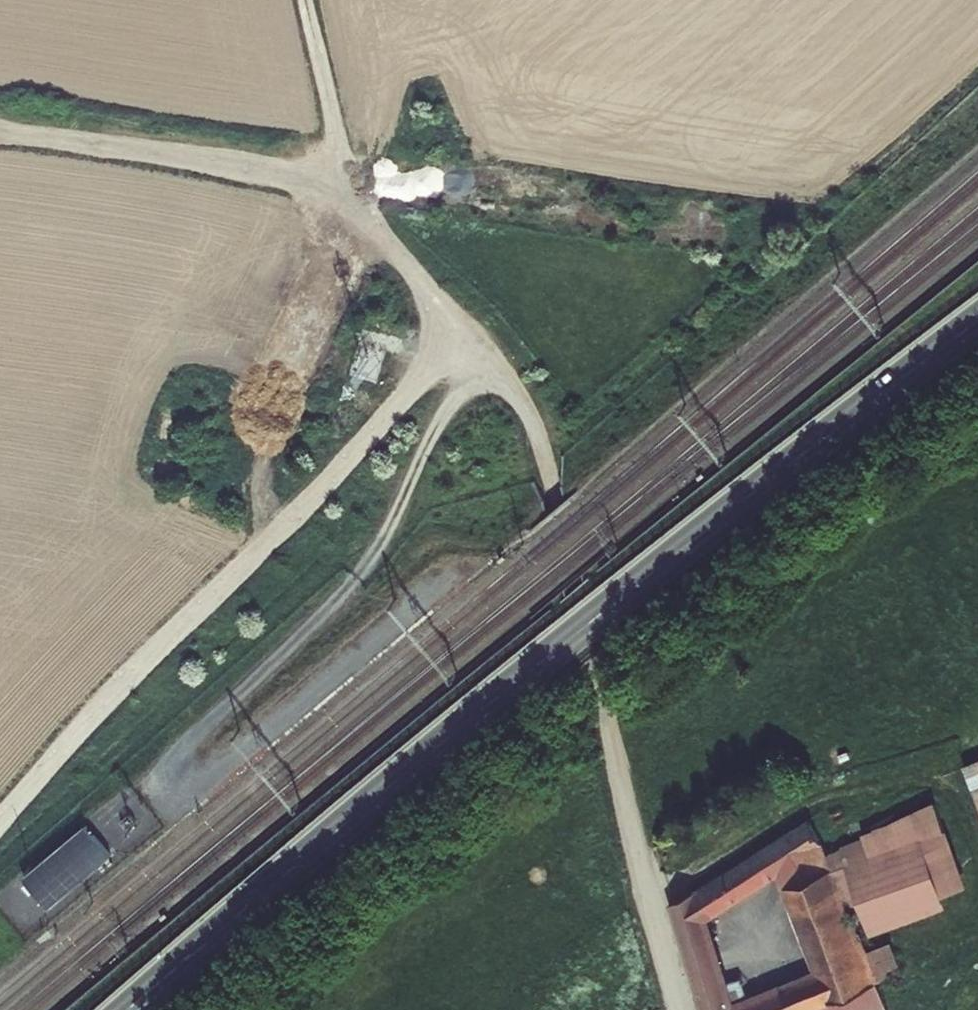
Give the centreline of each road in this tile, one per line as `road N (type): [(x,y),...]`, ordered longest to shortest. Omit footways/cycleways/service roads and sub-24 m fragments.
road 1 (secondary): [(130,1009),(547,659),(977,322)]
road 2 (track): [(459,324),(367,441),(158,643),(0,822)]
road 3 (unclassified): [(591,665),(527,420),(484,353),(393,254),(351,190)]
road 4 (residential): [(682,1009),(591,665)]
road 5 (track): [(351,190),(0,134)]
road 6 (track): [(351,190),(299,0)]

